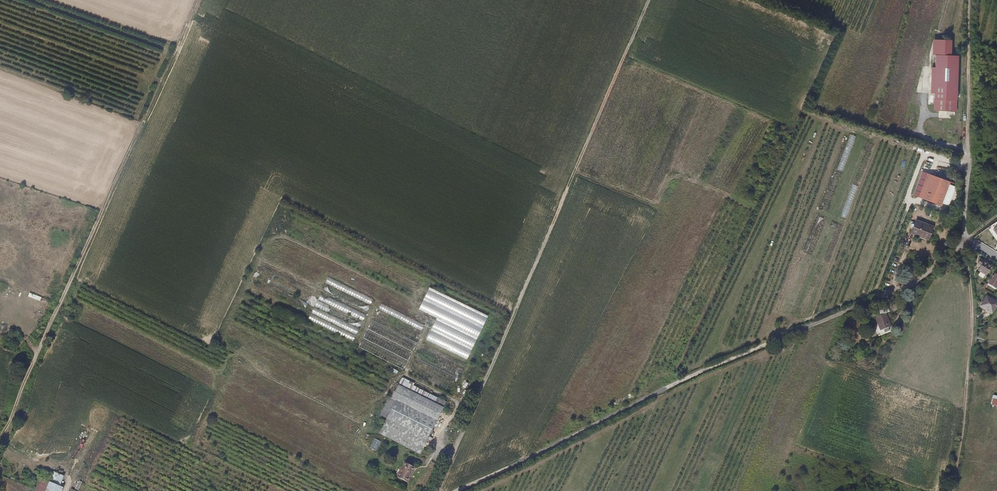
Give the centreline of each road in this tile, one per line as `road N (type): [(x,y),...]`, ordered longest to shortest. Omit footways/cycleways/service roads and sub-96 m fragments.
road 1 (track): [(459,490),(709,367),(924,278),(969,238)]
road 2 (track): [(648,0),(438,490)]
road 3 (track): [(197,0),(0,433)]
road 4 (track): [(952,490),(972,337),(965,241)]
road 5 (track): [(970,0),(969,238)]

